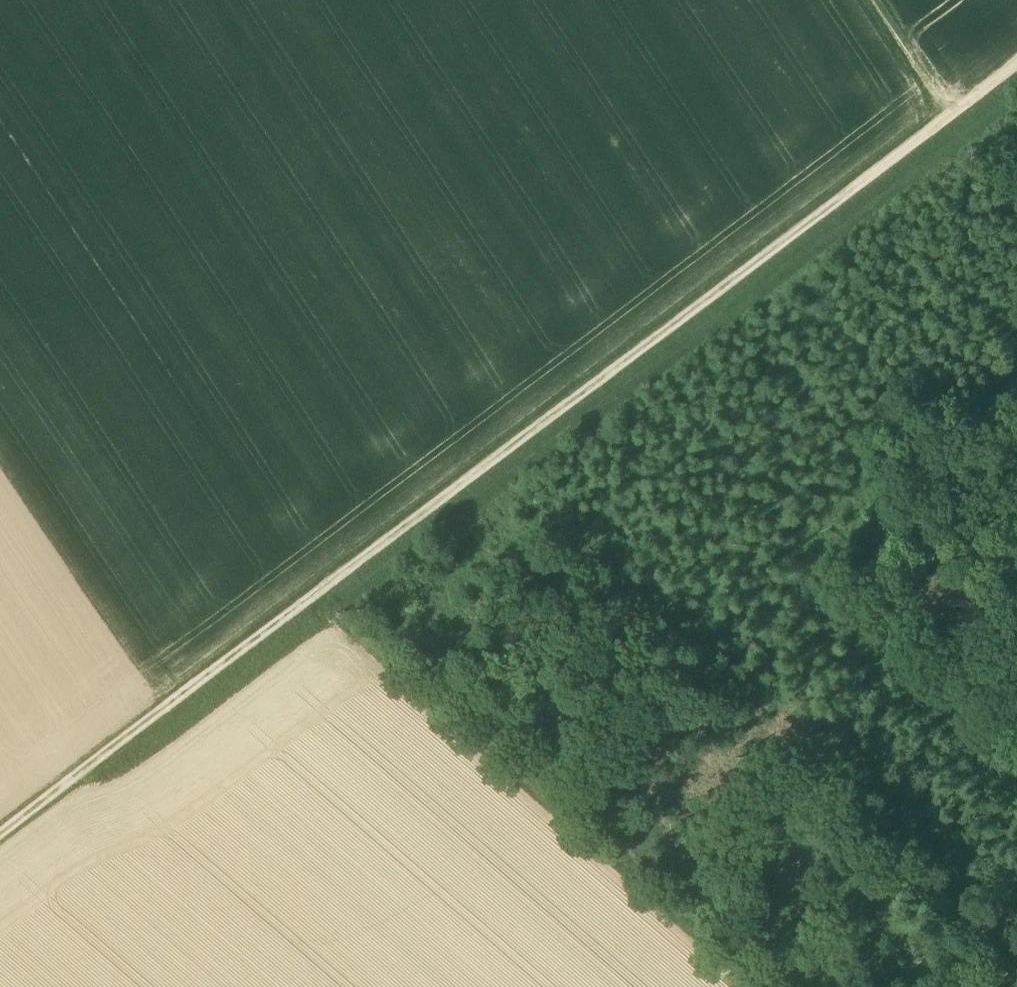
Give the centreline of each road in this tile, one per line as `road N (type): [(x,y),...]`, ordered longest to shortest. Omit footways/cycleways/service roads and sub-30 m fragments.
road 1 (track): [(1016,67),(0,833)]
road 2 (track): [(954,115),(876,0)]

